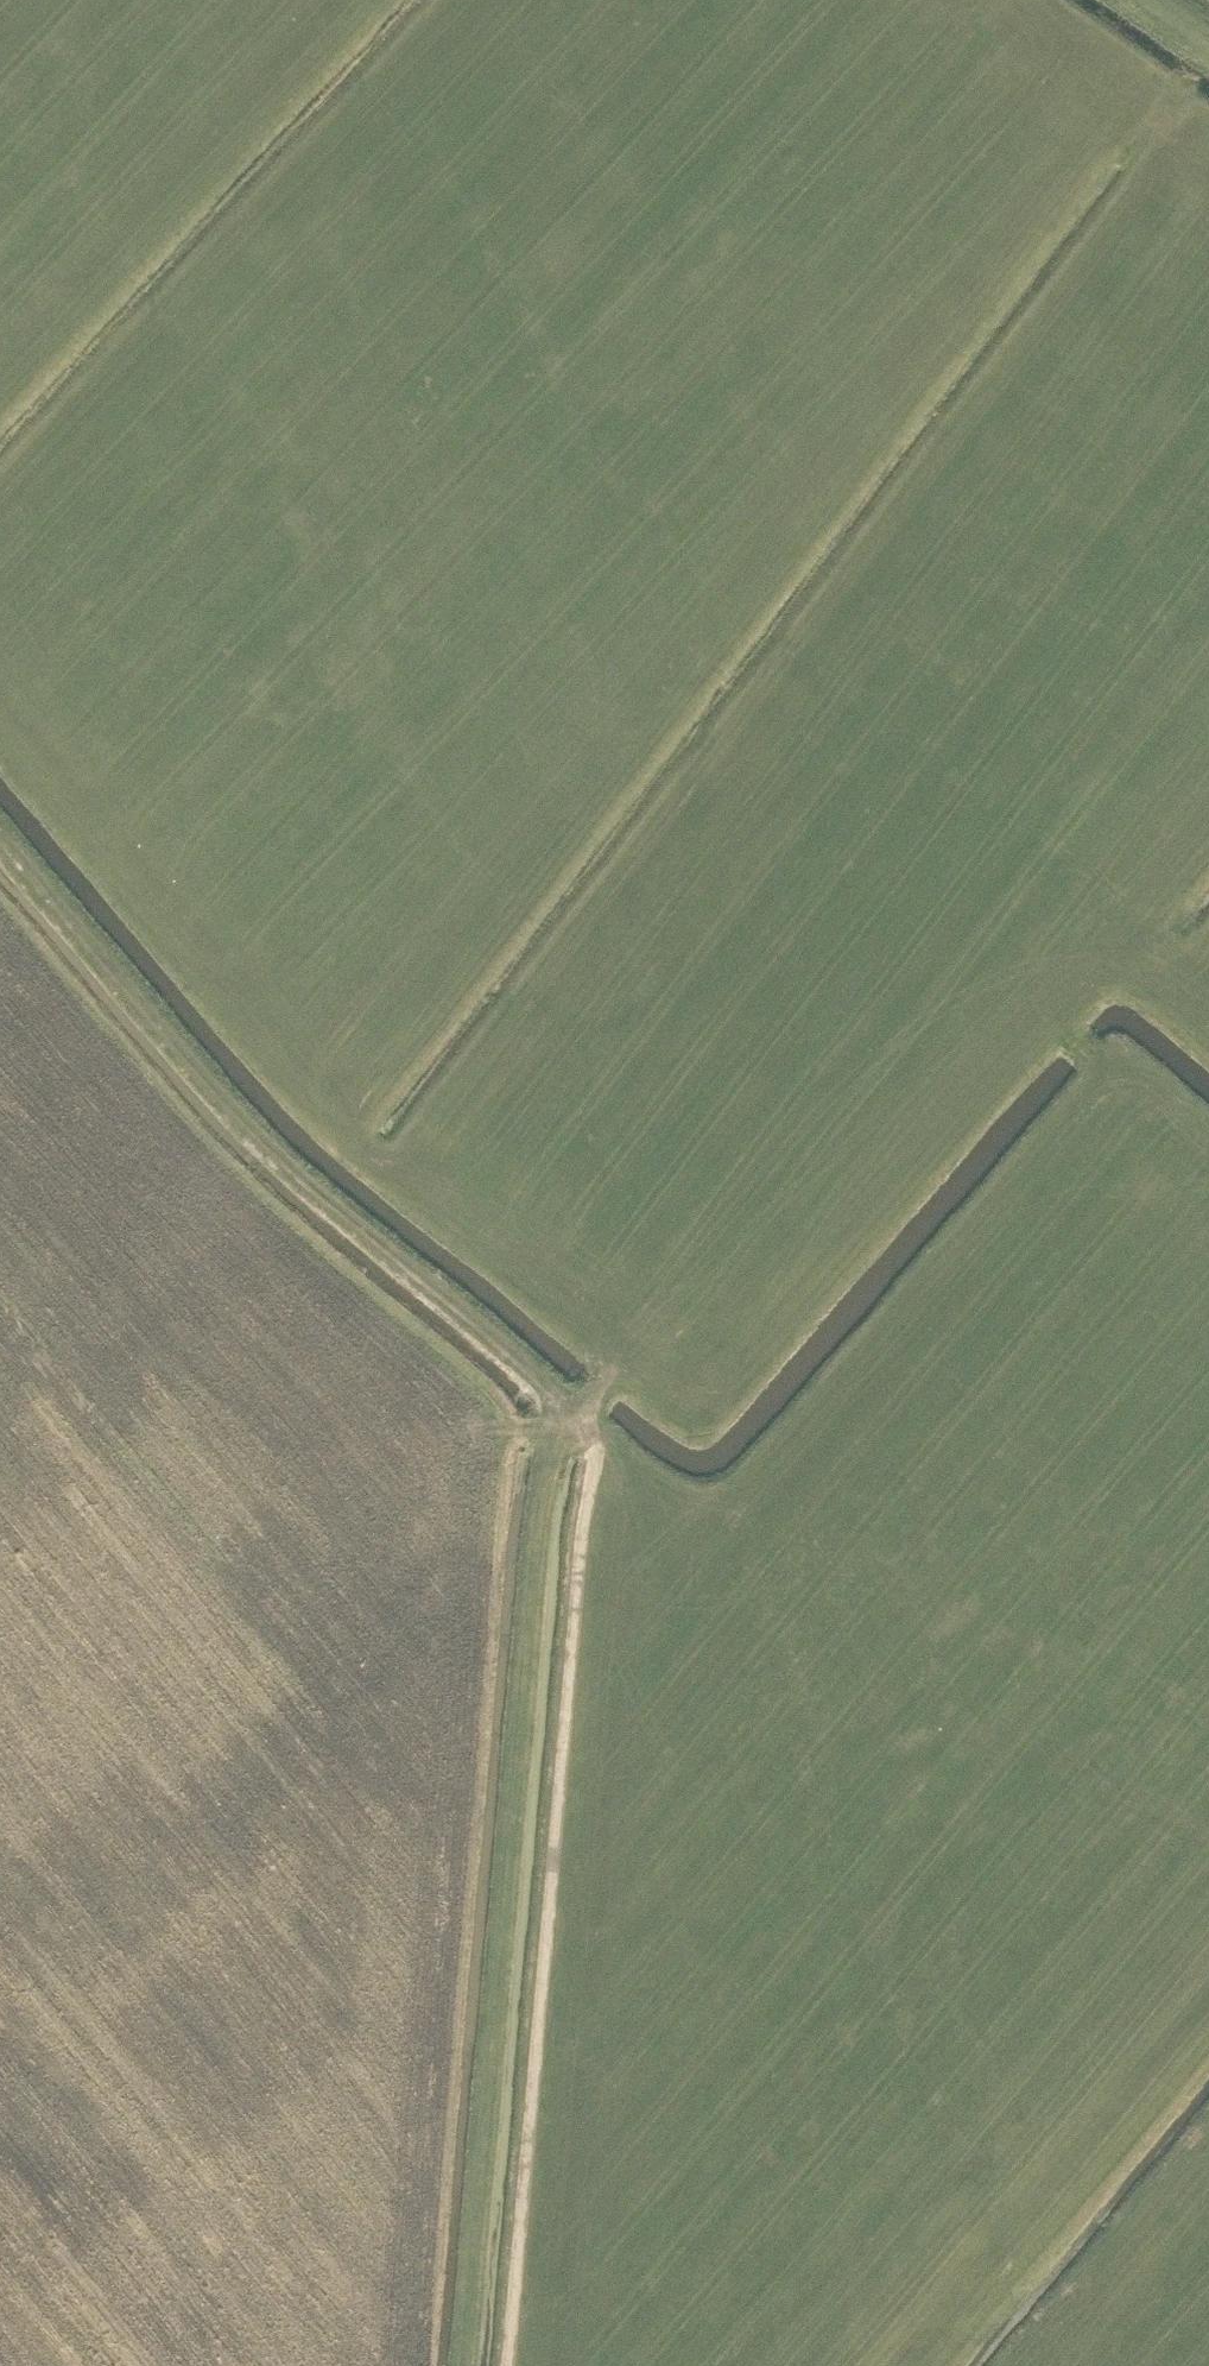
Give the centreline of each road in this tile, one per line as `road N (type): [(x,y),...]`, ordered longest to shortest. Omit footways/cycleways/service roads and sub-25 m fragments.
road 1 (track): [(557,1407),(571,1409),(596,1455),(582,1536),(508,2365)]
road 2 (track): [(0,835),(261,1137),(490,1334),(557,1407)]

